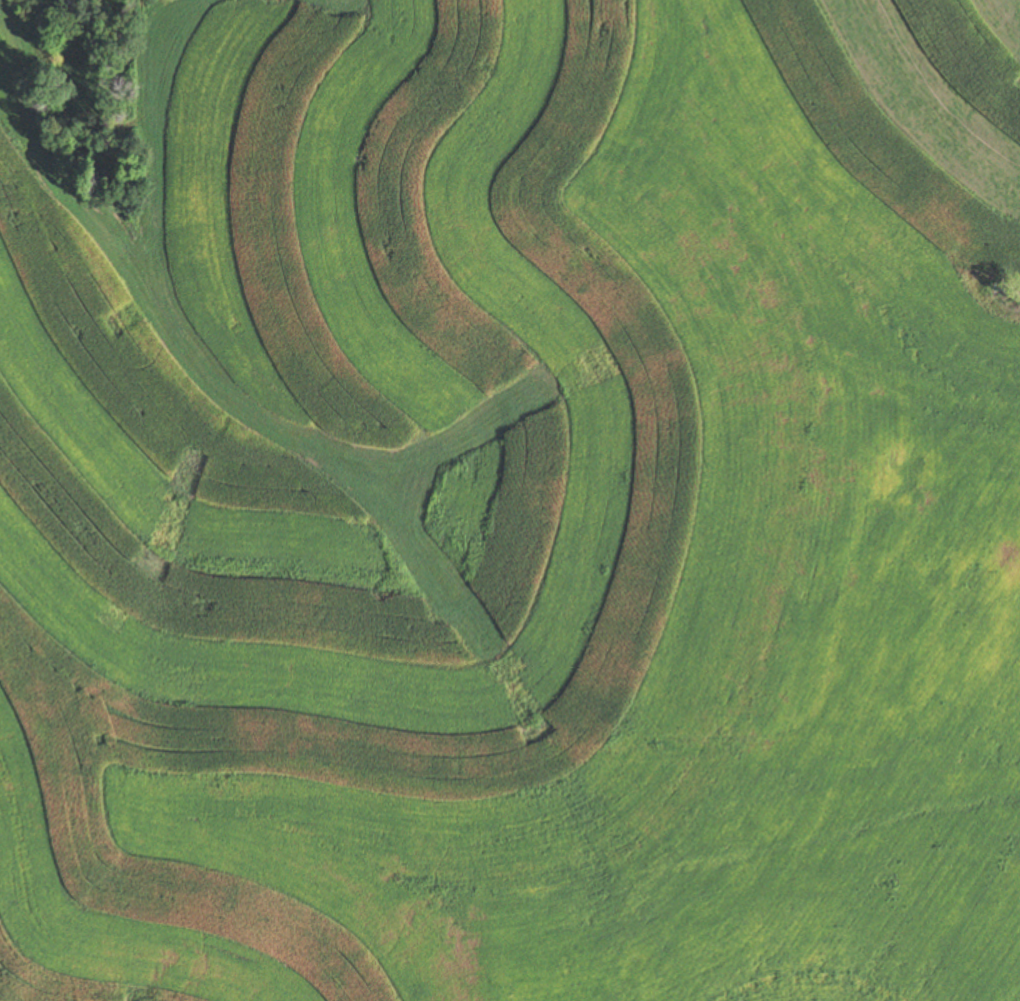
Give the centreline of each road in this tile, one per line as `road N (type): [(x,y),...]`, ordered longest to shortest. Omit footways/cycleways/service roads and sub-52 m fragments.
road 1 (track): [(245,241),(434,214),(600,267),(956,407),(1019,420)]
road 2 (track): [(895,0),(941,80),(995,135),(1019,143)]

